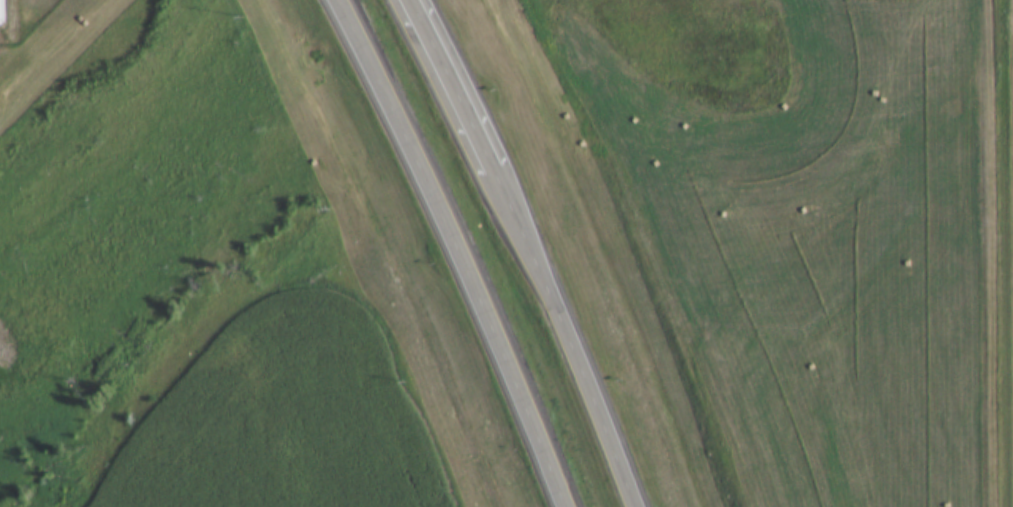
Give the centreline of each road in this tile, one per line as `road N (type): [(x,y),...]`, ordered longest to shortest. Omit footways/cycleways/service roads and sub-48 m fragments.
road 1 (trunk): [(338,0),(507,358),(534,434)]
road 2 (trunk): [(639,506),(489,164)]
road 3 (trunk): [(489,164),(408,0)]

